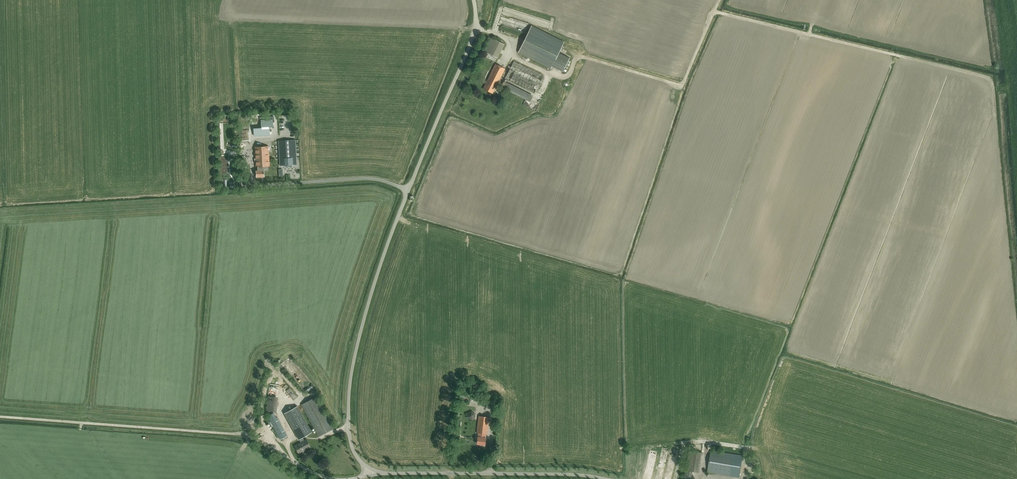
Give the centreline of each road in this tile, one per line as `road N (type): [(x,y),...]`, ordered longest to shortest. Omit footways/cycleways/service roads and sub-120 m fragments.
road 1 (unclassified): [(605,478),(389,473),(356,456),(349,406),(354,358),(408,190)]
road 2 (unclassified): [(408,190),(474,34),(474,0)]
road 3 (unclassified): [(408,190),(371,179),(289,183)]

